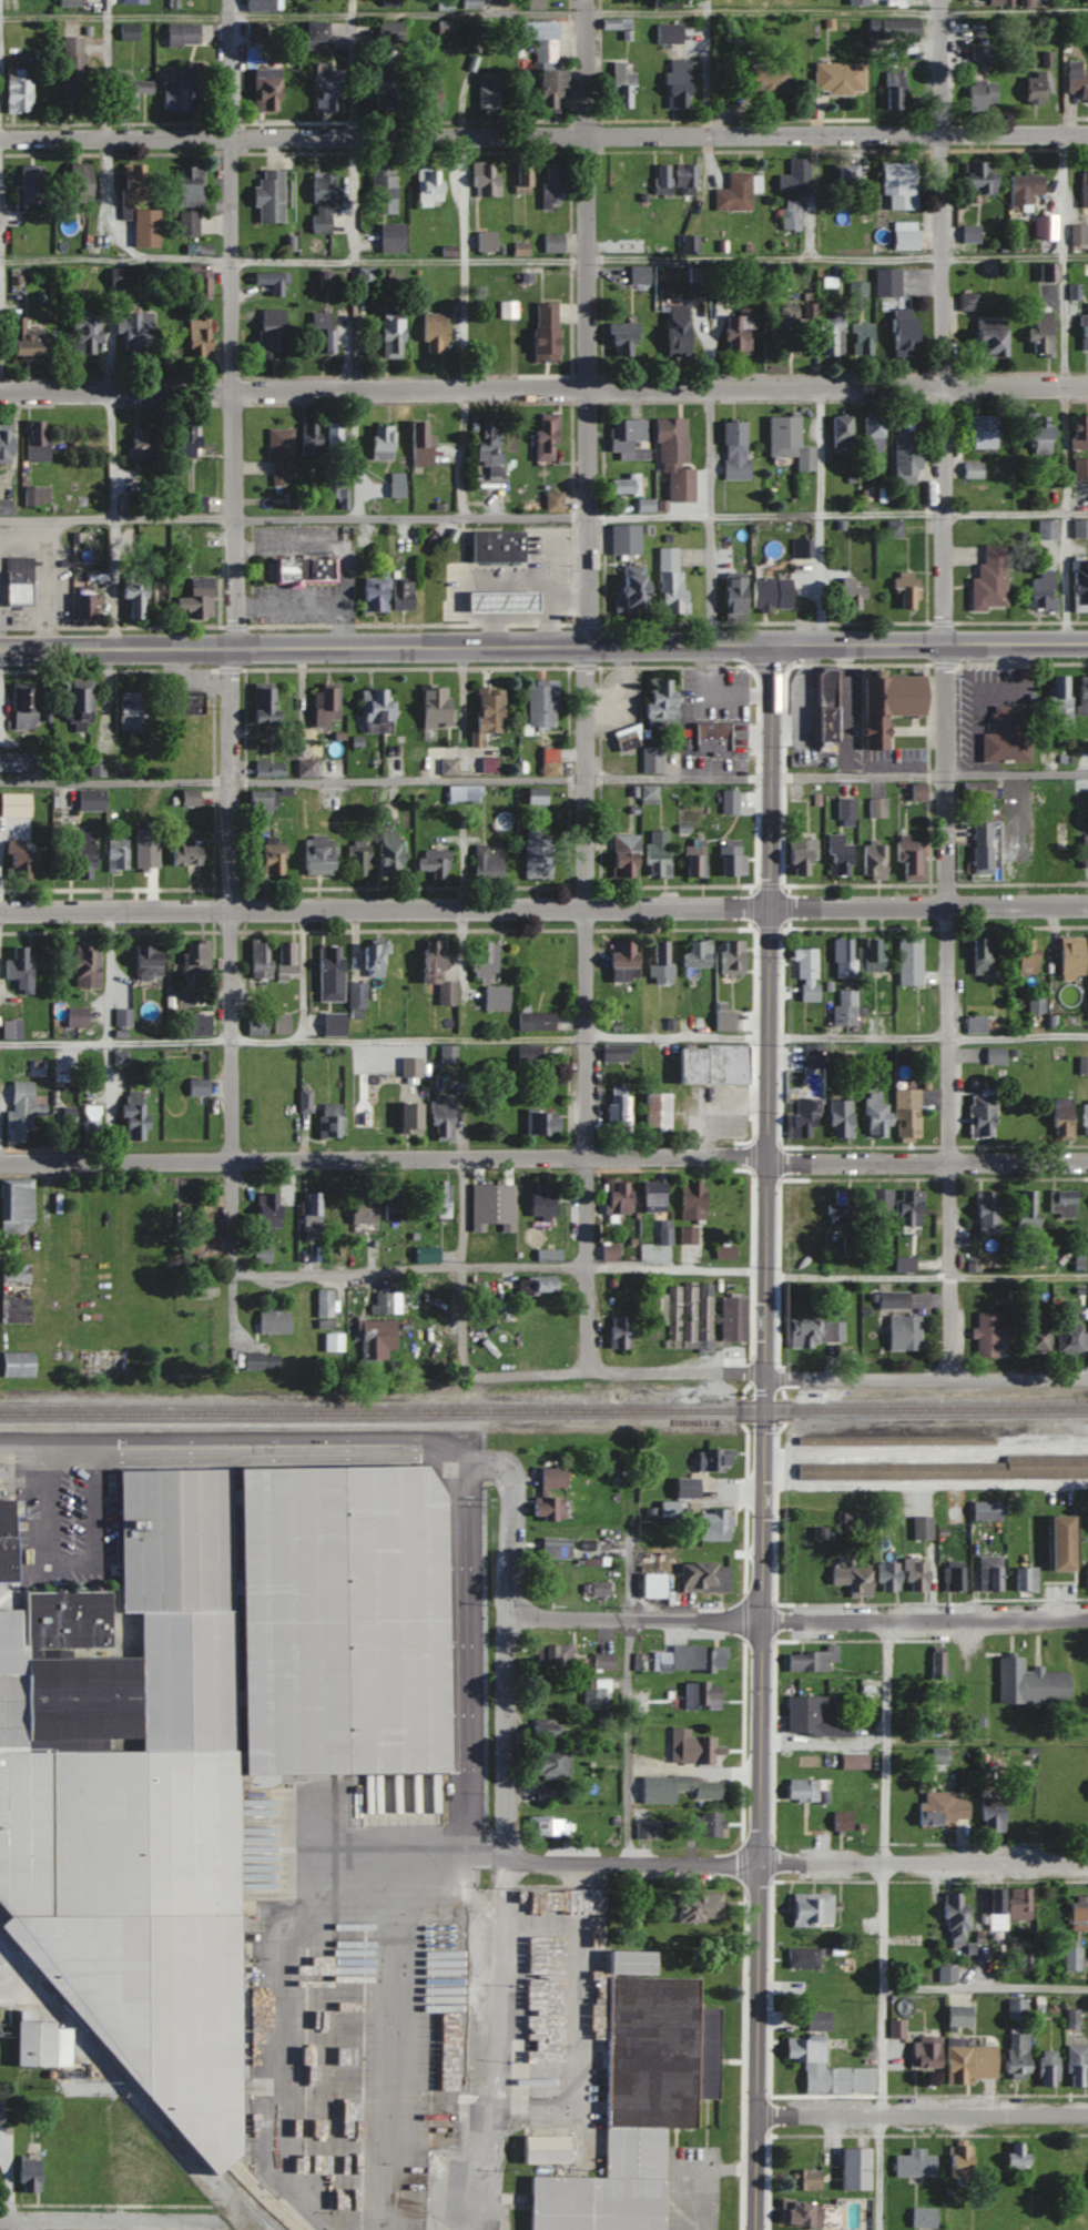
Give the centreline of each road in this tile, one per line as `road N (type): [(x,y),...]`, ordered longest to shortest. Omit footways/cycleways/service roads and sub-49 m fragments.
road 1 (residential): [(757,2229),(774,647)]
road 2 (residential): [(1087,1163),(796,1163),(767,1156),(0,1162)]
road 3 (residential): [(1087,132),(0,138)]
road 4 (residential): [(1087,386),(0,392)]
road 5 (primary): [(1087,645),(0,651)]
road 6 (residential): [(1087,904),(0,910)]
road 7 (residential): [(949,1379),(943,646)]
road 8 (residential): [(589,648),(588,1371)]
road 9 (residential): [(234,1359),(231,650)]
road 10 (residential): [(589,648),(587,0)]
road 11 (residential): [(943,646),(940,0)]
road 12 (residential): [(1087,1378),(474,1376)]
road 13 (residential): [(1087,1862),(507,1858)]
road 14 (residential): [(509,1616),(1087,1618)]
road 15 (residential): [(468,1451),(511,1482),(507,1858)]
road 16 (residential): [(233,391),(232,0)]
road 17 (residential): [(1087,2114),(757,2114)]
road 18 (residential): [(231,650),(233,391)]
road 19 (residential): [(225,2220),(0,2219)]

